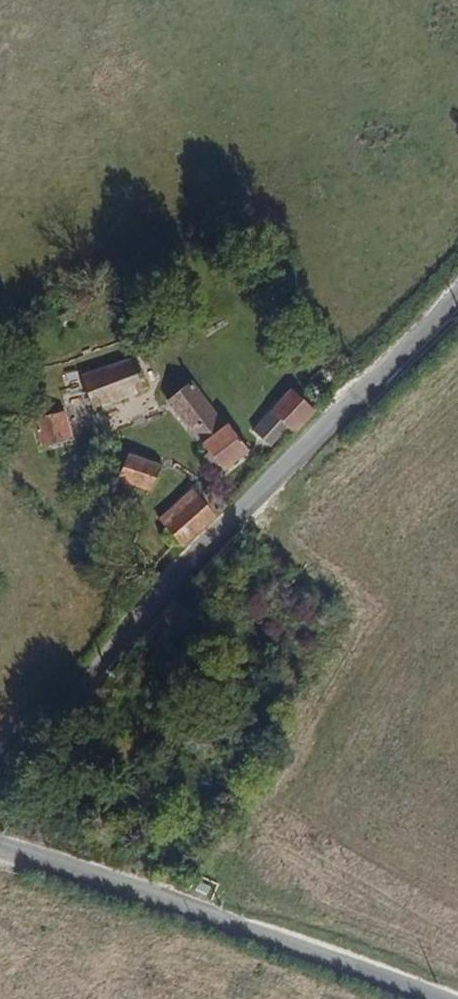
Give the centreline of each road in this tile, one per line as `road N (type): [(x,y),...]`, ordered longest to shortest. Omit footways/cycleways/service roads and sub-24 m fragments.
road 1 (unclassified): [(457,291),(391,370),(277,475),(0,788)]
road 2 (unclassified): [(432,998),(0,840)]

